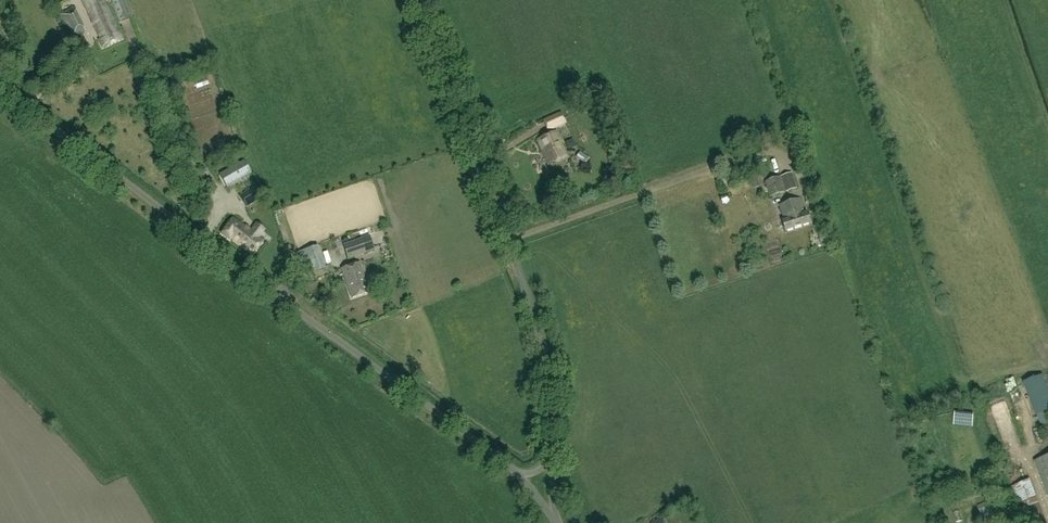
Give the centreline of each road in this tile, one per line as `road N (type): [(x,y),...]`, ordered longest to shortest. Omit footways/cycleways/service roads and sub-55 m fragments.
road 1 (unclassified): [(521,475),(0,83)]
road 2 (unclassified): [(507,242),(418,0)]
road 3 (unclassified): [(507,242),(741,165)]
road 4 (unclassified): [(550,458),(541,335),(507,242)]

